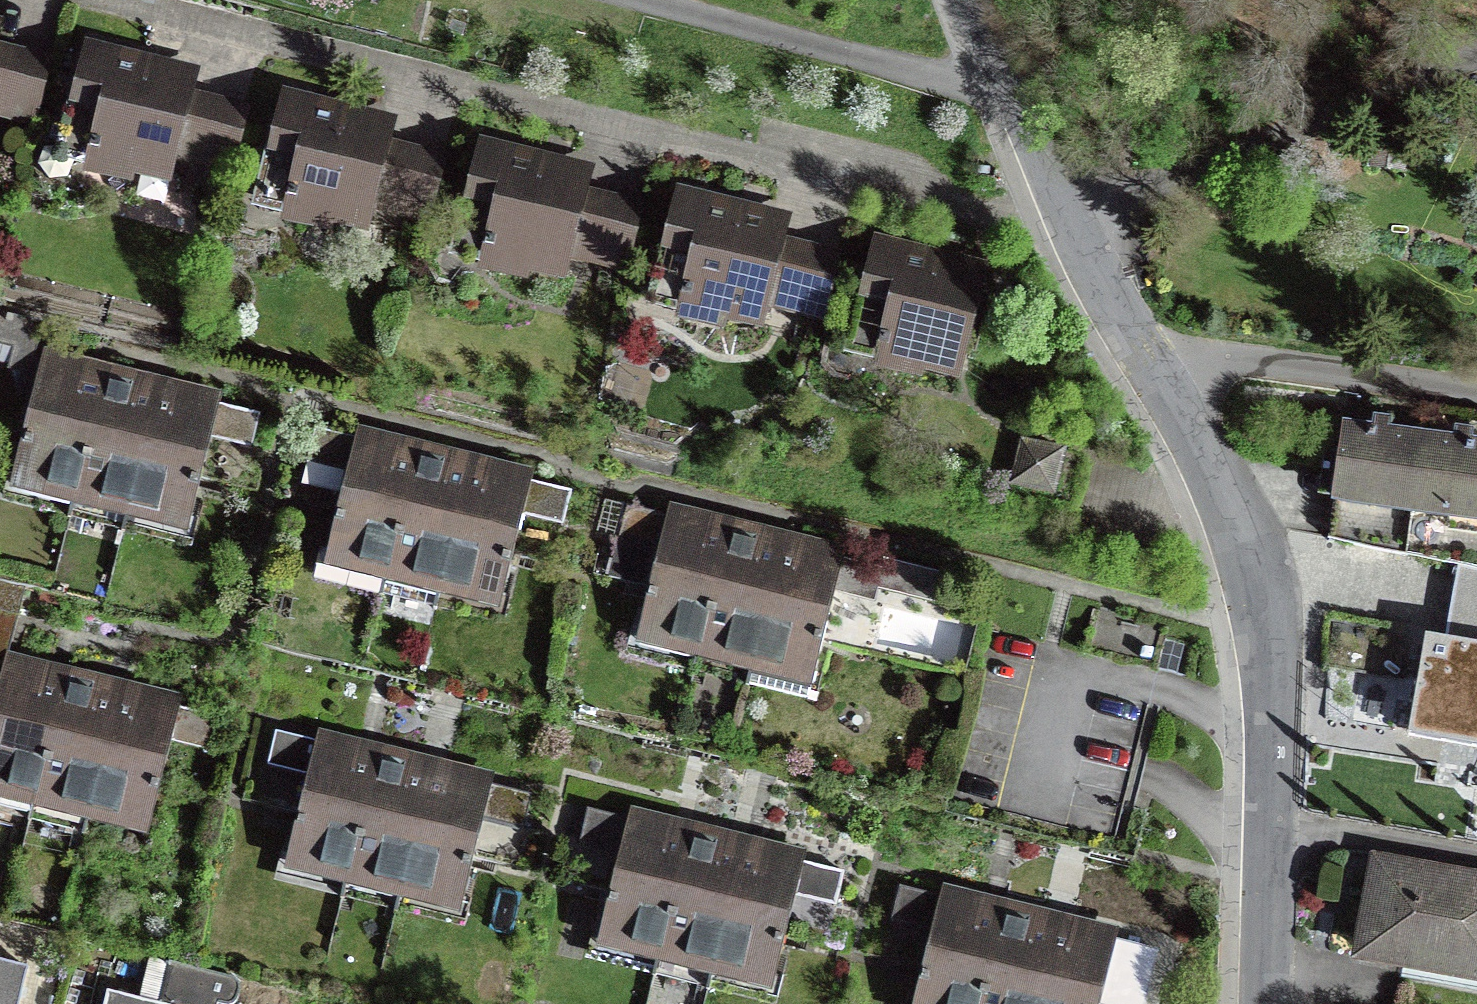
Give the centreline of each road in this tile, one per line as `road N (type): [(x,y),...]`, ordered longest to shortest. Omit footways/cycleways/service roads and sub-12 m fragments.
road 1 (residential): [(109,0),(644,135),(1079,229)]
road 2 (residential): [(1262,1003),(1267,736),(1228,526),(1143,360)]
road 3 (residential): [(1476,58),(1079,229)]
road 4 (residential): [(1143,360),(1476,392)]
road 5 (residential): [(1079,229),(967,0)]
road 6 (residential): [(1143,360),(1079,229)]

